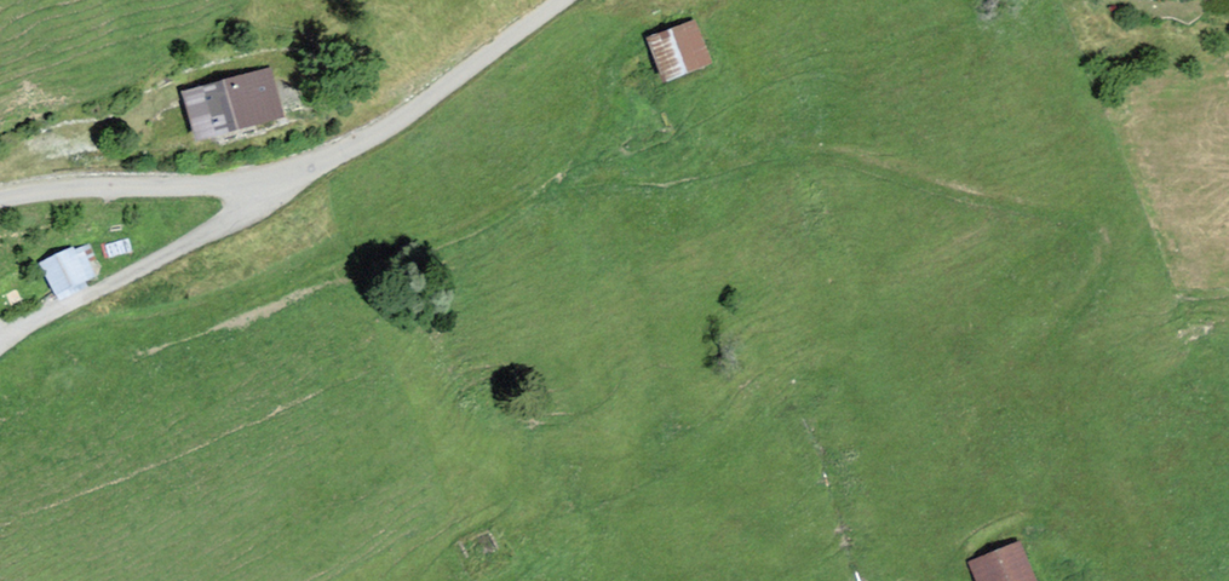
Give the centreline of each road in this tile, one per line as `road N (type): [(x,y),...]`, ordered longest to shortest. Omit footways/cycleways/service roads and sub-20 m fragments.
road 1 (track): [(1228,430),(1049,369),(1052,340),(1096,261),(1099,241),(1077,225),(844,159),(792,152),(698,180),(530,201),(459,239),(52,389),(23,382),(1,341)]
road 2 (residential): [(0,201),(97,188),(264,183),(385,126),(569,0)]
road 3 (track): [(721,0),(675,11),(620,46),(571,190)]

